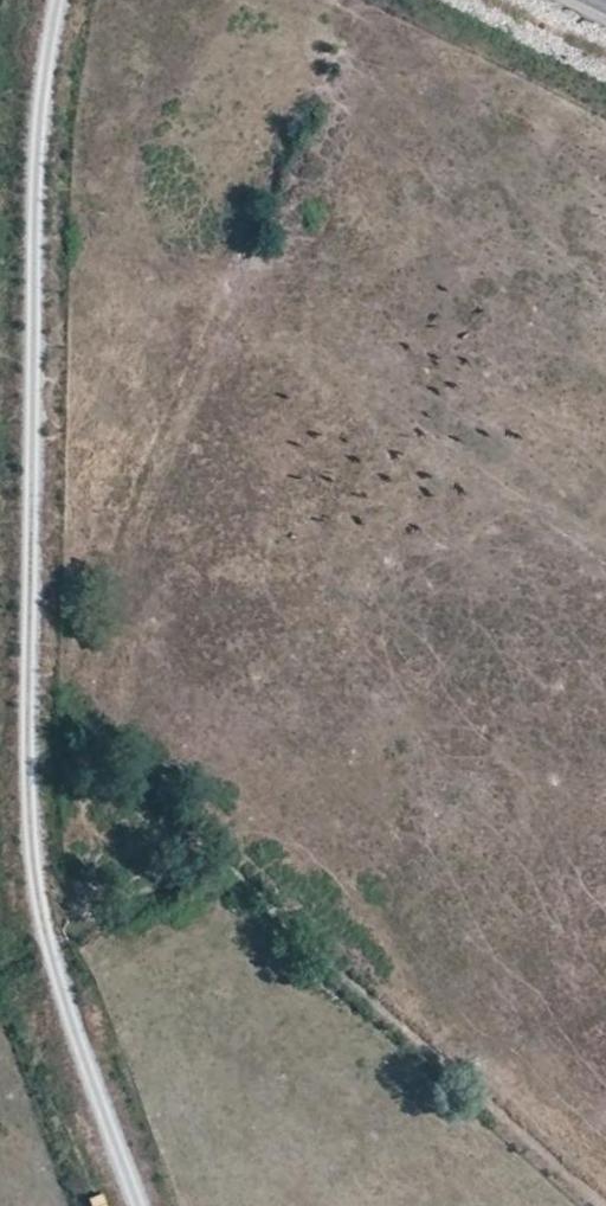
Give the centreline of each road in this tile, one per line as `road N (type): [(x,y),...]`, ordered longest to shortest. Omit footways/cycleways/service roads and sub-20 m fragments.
road 1 (track): [(139,1205),(73,1030),(36,900),(31,832),(36,213),(44,77),(61,0)]

